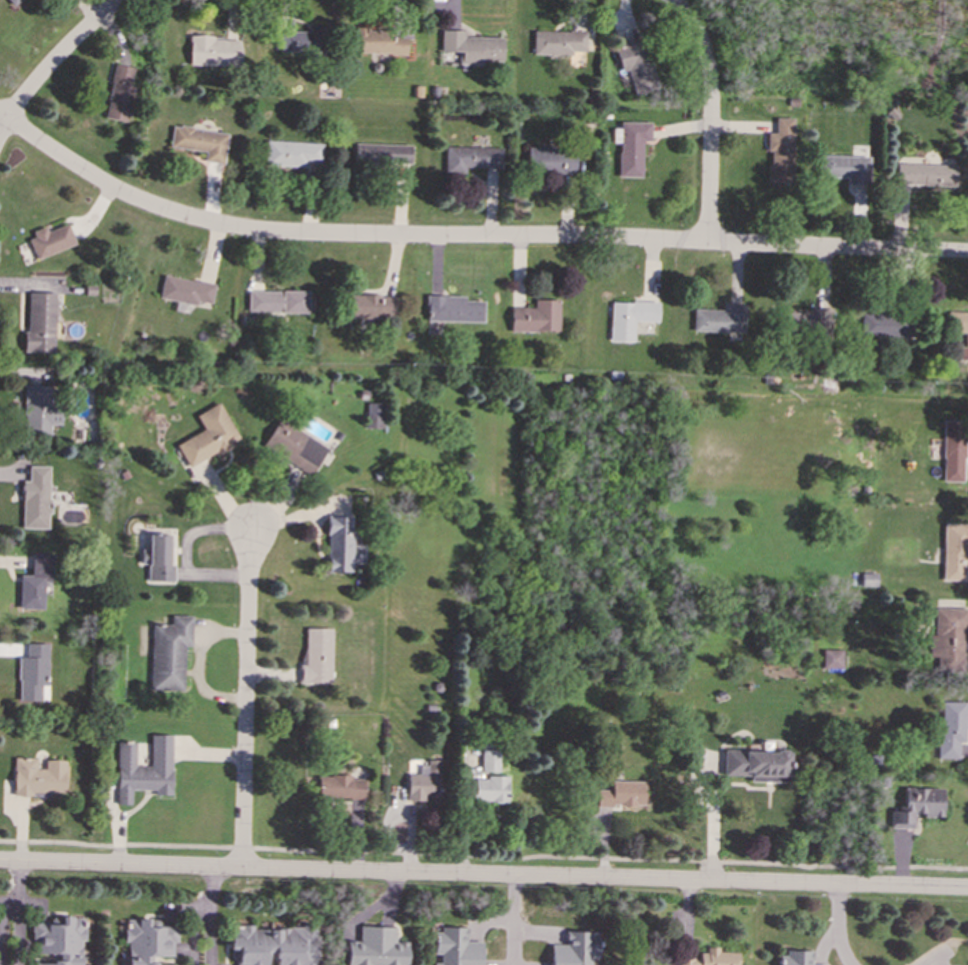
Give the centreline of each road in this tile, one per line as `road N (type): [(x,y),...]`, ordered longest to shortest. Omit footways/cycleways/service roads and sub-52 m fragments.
road 1 (residential): [(967,254),(223,227),(103,184),(0,115)]
road 2 (residential): [(967,889),(0,858)]
road 3 (residential): [(242,866),(252,528)]
road 4 (residential): [(706,243),(708,73),(692,23),(671,0)]
road 5 (residential): [(124,0),(38,78),(7,120)]

